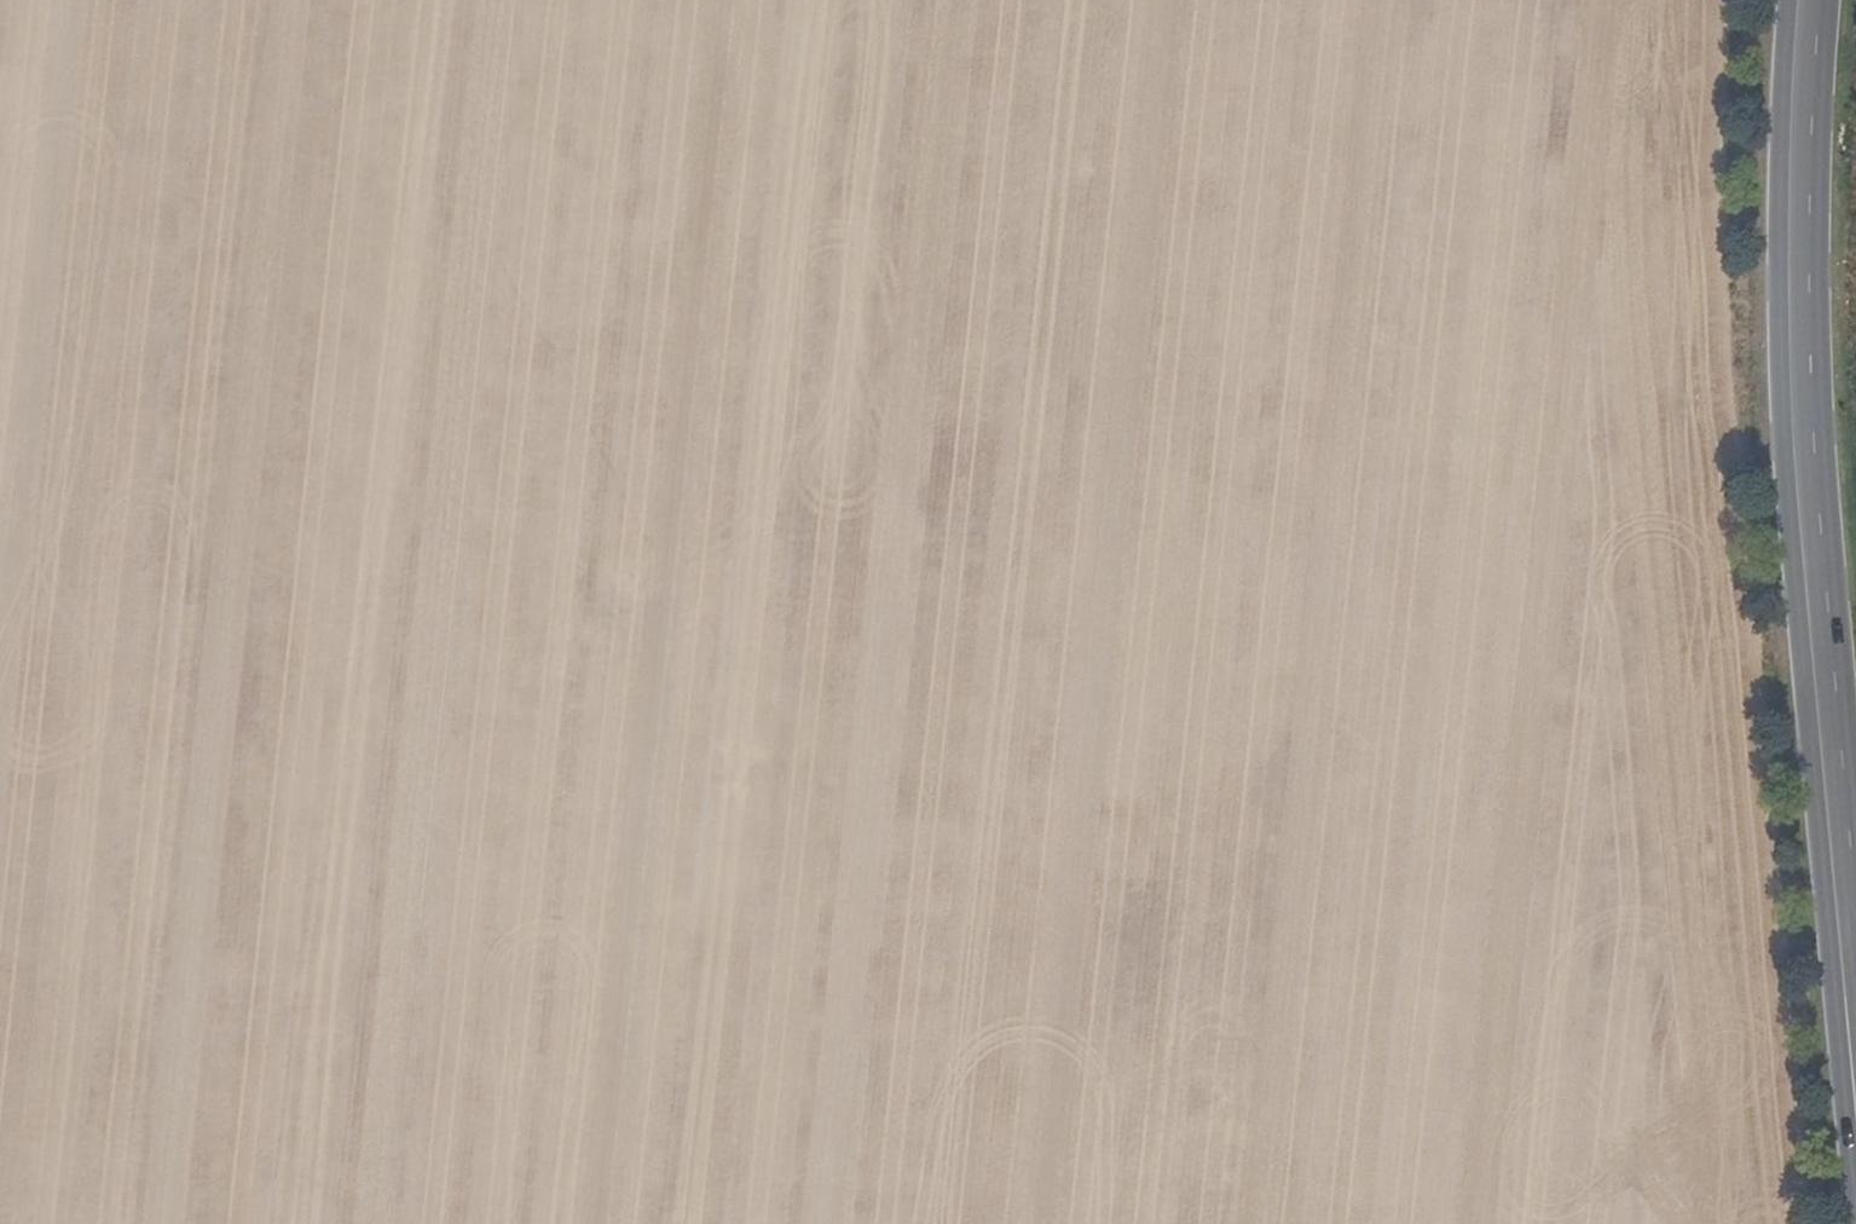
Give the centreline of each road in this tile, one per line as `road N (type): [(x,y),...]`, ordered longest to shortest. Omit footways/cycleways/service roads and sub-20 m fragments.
road 1 (secondary): [(1805,0),(1794,313),(1855,1047)]

